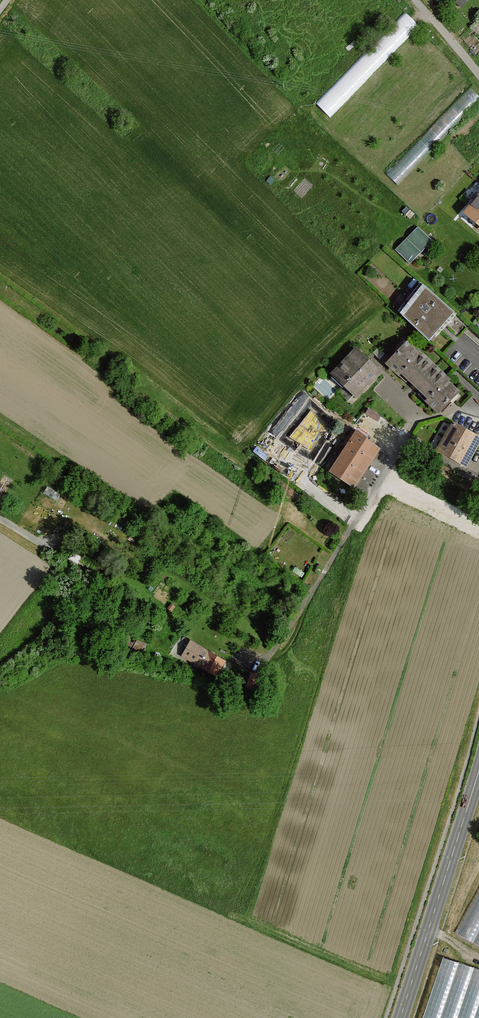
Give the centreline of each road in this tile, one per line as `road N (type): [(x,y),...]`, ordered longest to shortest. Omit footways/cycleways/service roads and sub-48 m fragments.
road 1 (residential): [(478,481),(407,437),(272,655)]
road 2 (tertiary): [(400,1017),(478,768)]

